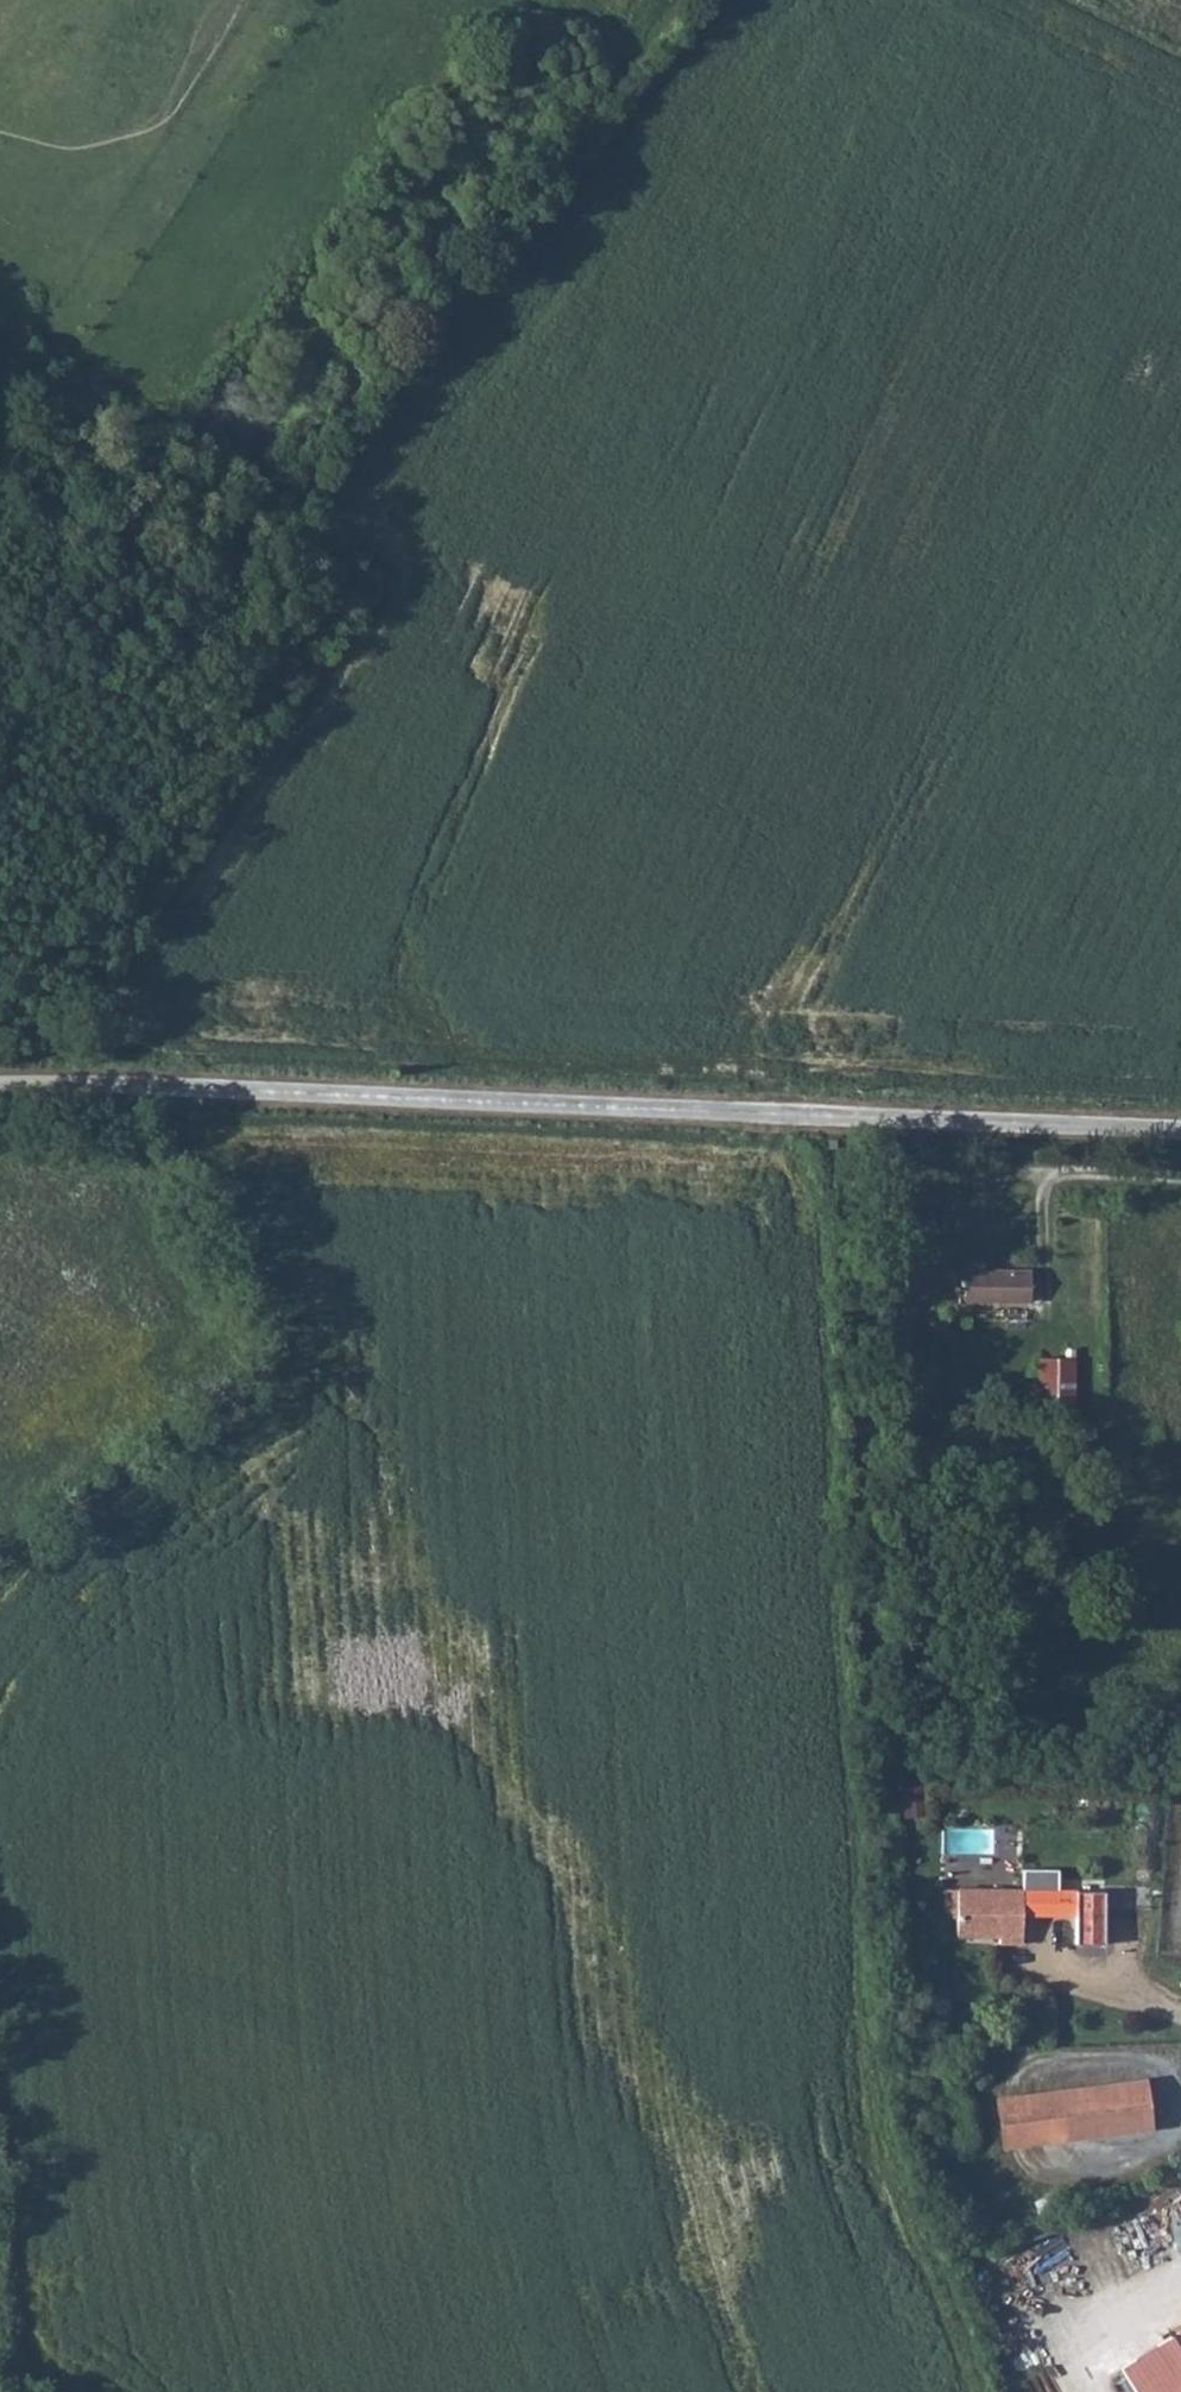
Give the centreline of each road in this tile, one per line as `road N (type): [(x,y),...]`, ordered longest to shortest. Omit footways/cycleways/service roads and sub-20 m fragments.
road 1 (unclassified): [(0,1082),(1180,1134)]

